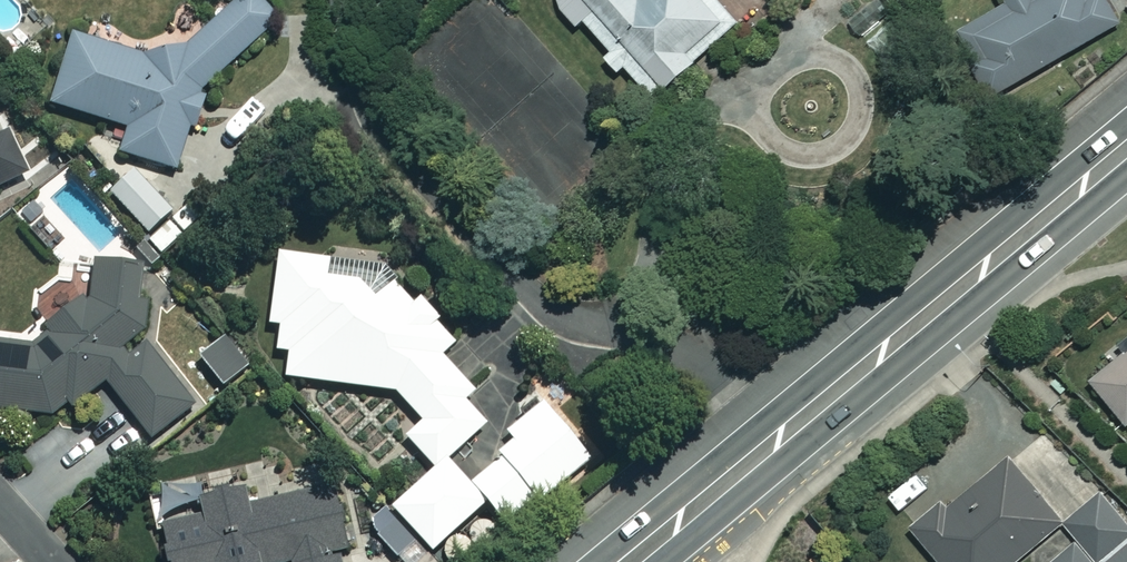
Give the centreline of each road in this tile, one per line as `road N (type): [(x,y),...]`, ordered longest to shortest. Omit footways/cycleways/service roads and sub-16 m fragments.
road 1 (secondary): [(1126,149),(629,561)]

